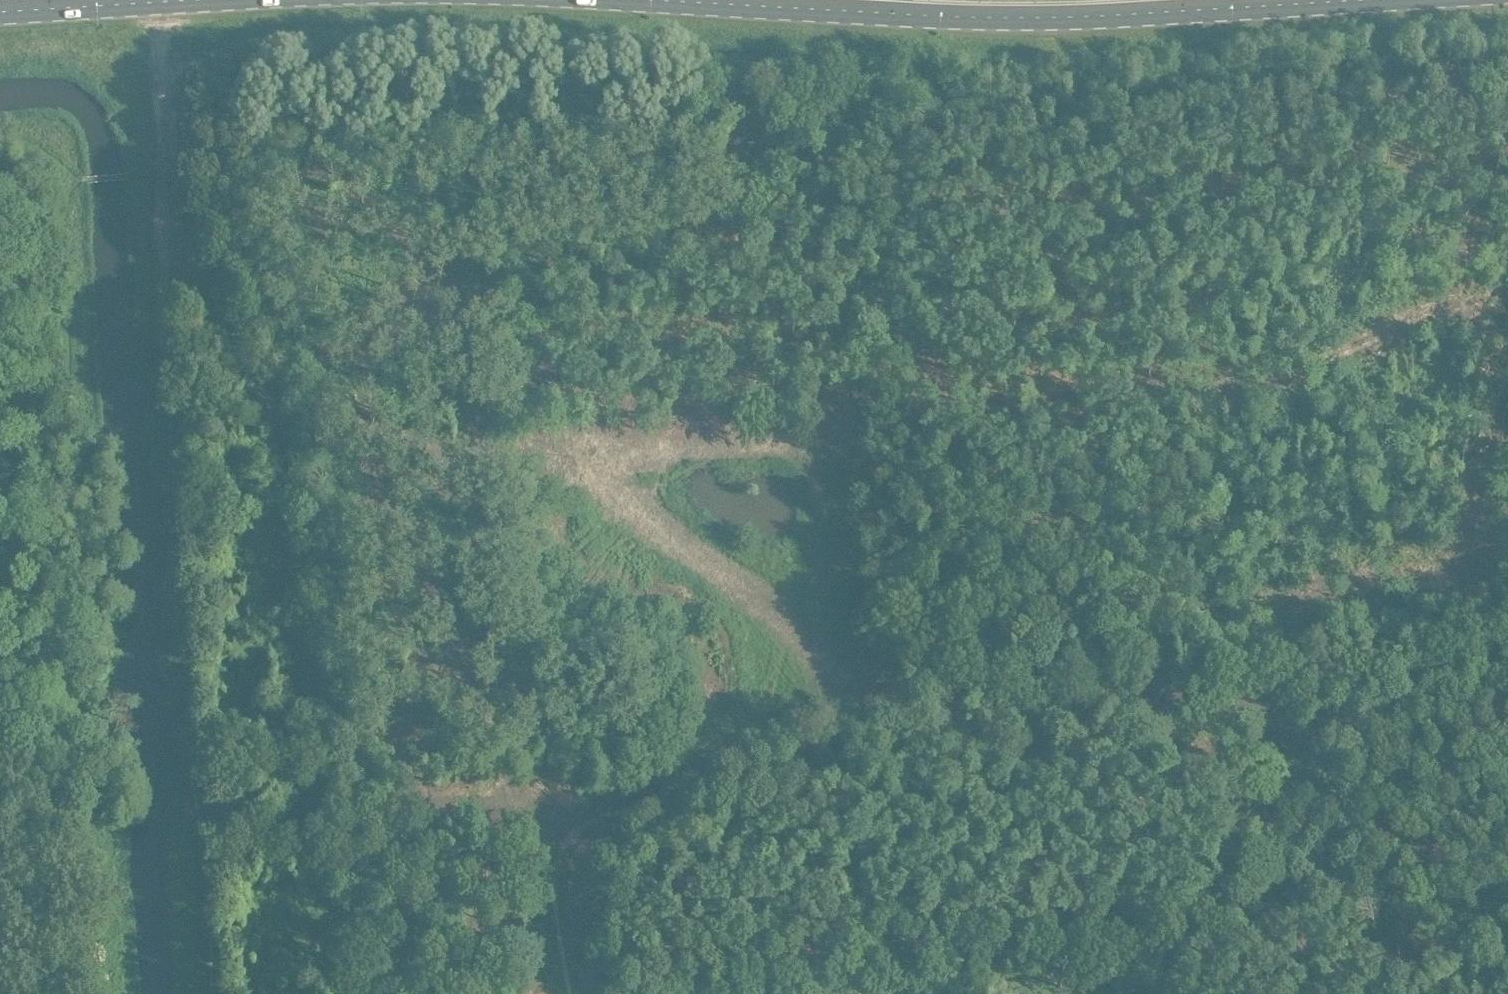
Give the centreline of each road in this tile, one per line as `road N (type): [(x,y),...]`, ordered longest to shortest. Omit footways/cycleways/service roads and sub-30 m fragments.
road 1 (secondary): [(709,0),(902,13),(1353,0)]
road 2 (secondary): [(0,7),(138,0)]

